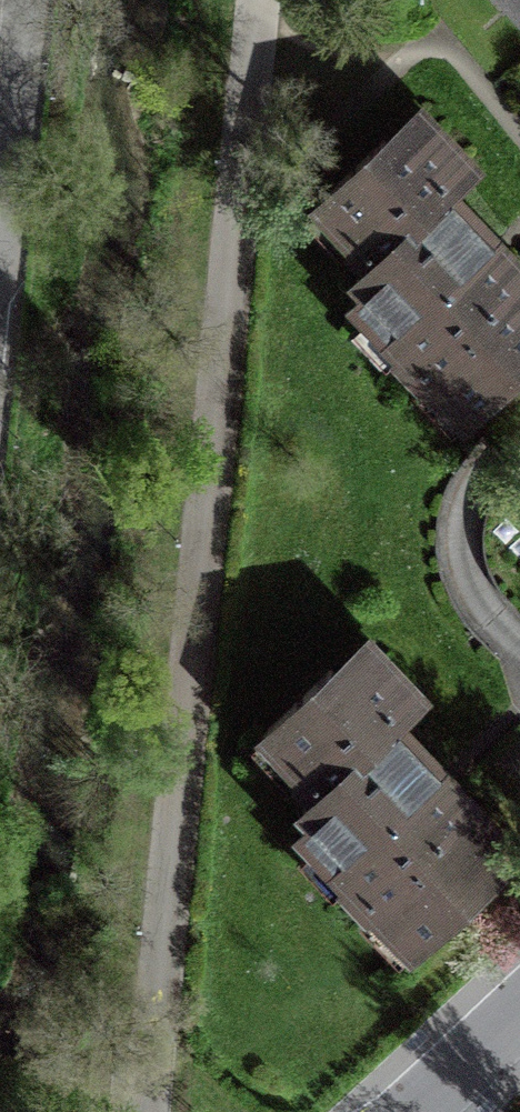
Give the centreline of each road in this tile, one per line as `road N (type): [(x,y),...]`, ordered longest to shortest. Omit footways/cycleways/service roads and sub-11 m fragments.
road 1 (unclassified): [(258,0),(190,676),(157,1111)]
road 2 (unclassified): [(26,0),(0,221)]
road 3 (residential): [(428,1096),(519,1011)]

